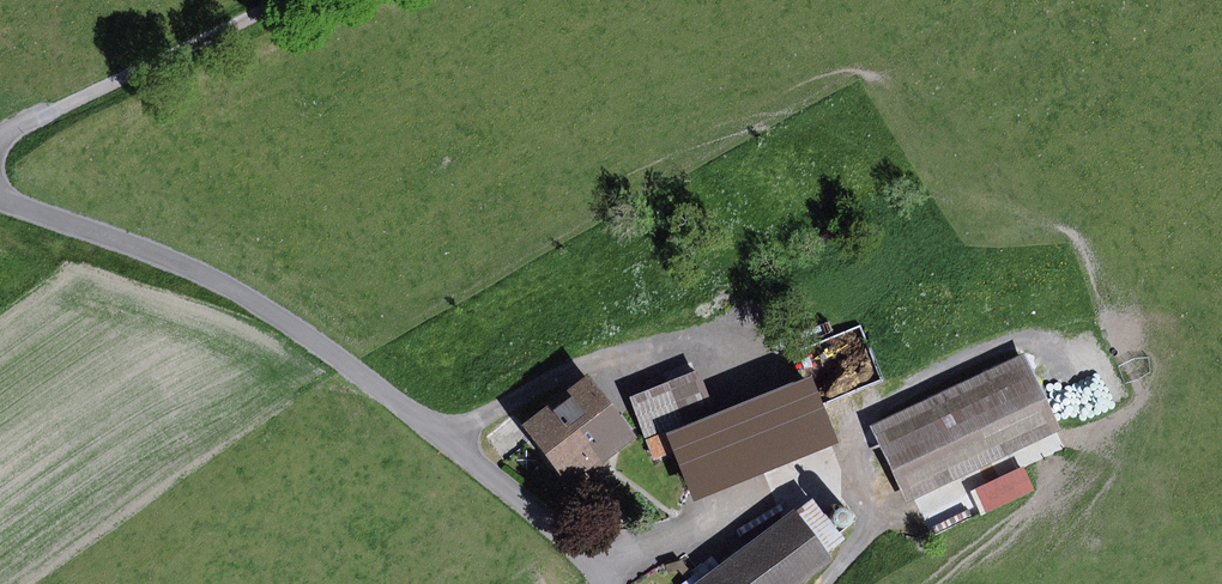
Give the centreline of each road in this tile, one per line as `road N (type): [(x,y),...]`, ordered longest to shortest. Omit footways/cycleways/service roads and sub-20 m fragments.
road 1 (residential): [(0,205),(193,267),(294,326),(467,452),(609,583)]
road 2 (track): [(284,0),(0,137)]

